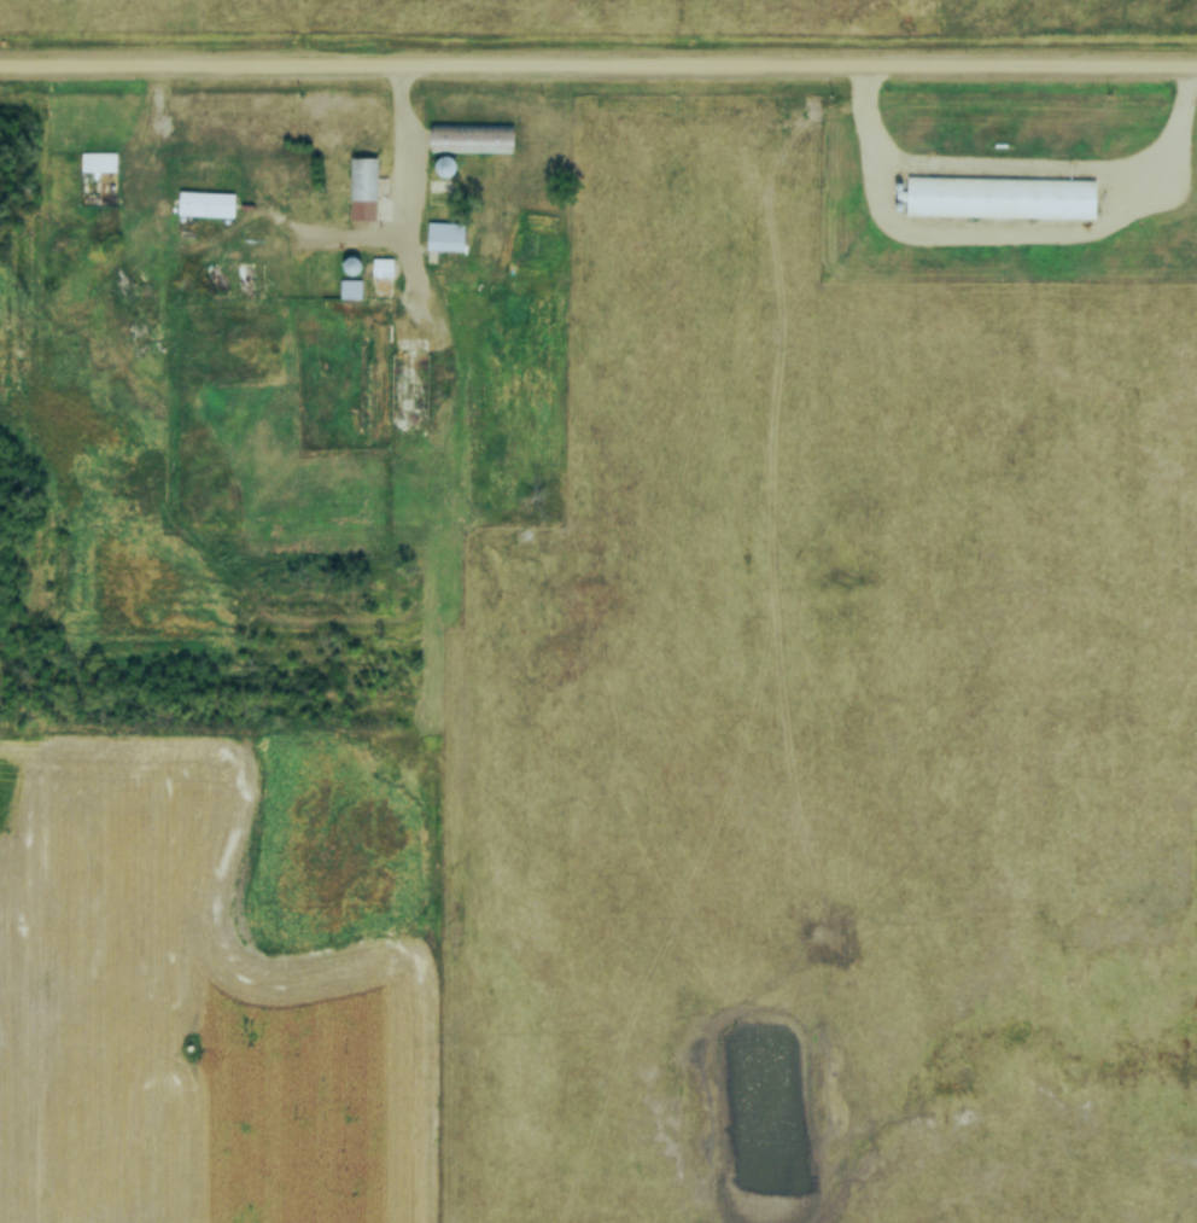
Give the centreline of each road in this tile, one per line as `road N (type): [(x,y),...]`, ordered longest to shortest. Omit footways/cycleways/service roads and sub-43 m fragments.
road 1 (residential): [(1196,68),(0,67)]

